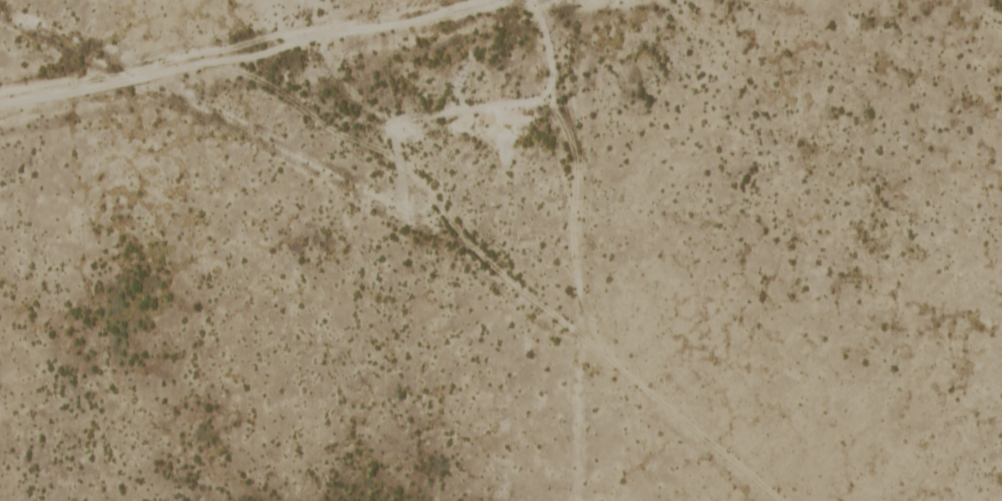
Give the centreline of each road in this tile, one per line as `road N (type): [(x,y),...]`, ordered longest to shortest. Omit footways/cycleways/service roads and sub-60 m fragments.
road 1 (track): [(385,130),(404,174),(521,293),(785,500)]
road 2 (track): [(504,0),(0,97)]
road 3 (track): [(385,130),(434,110),(549,101),(573,169),(572,281),(599,347)]

